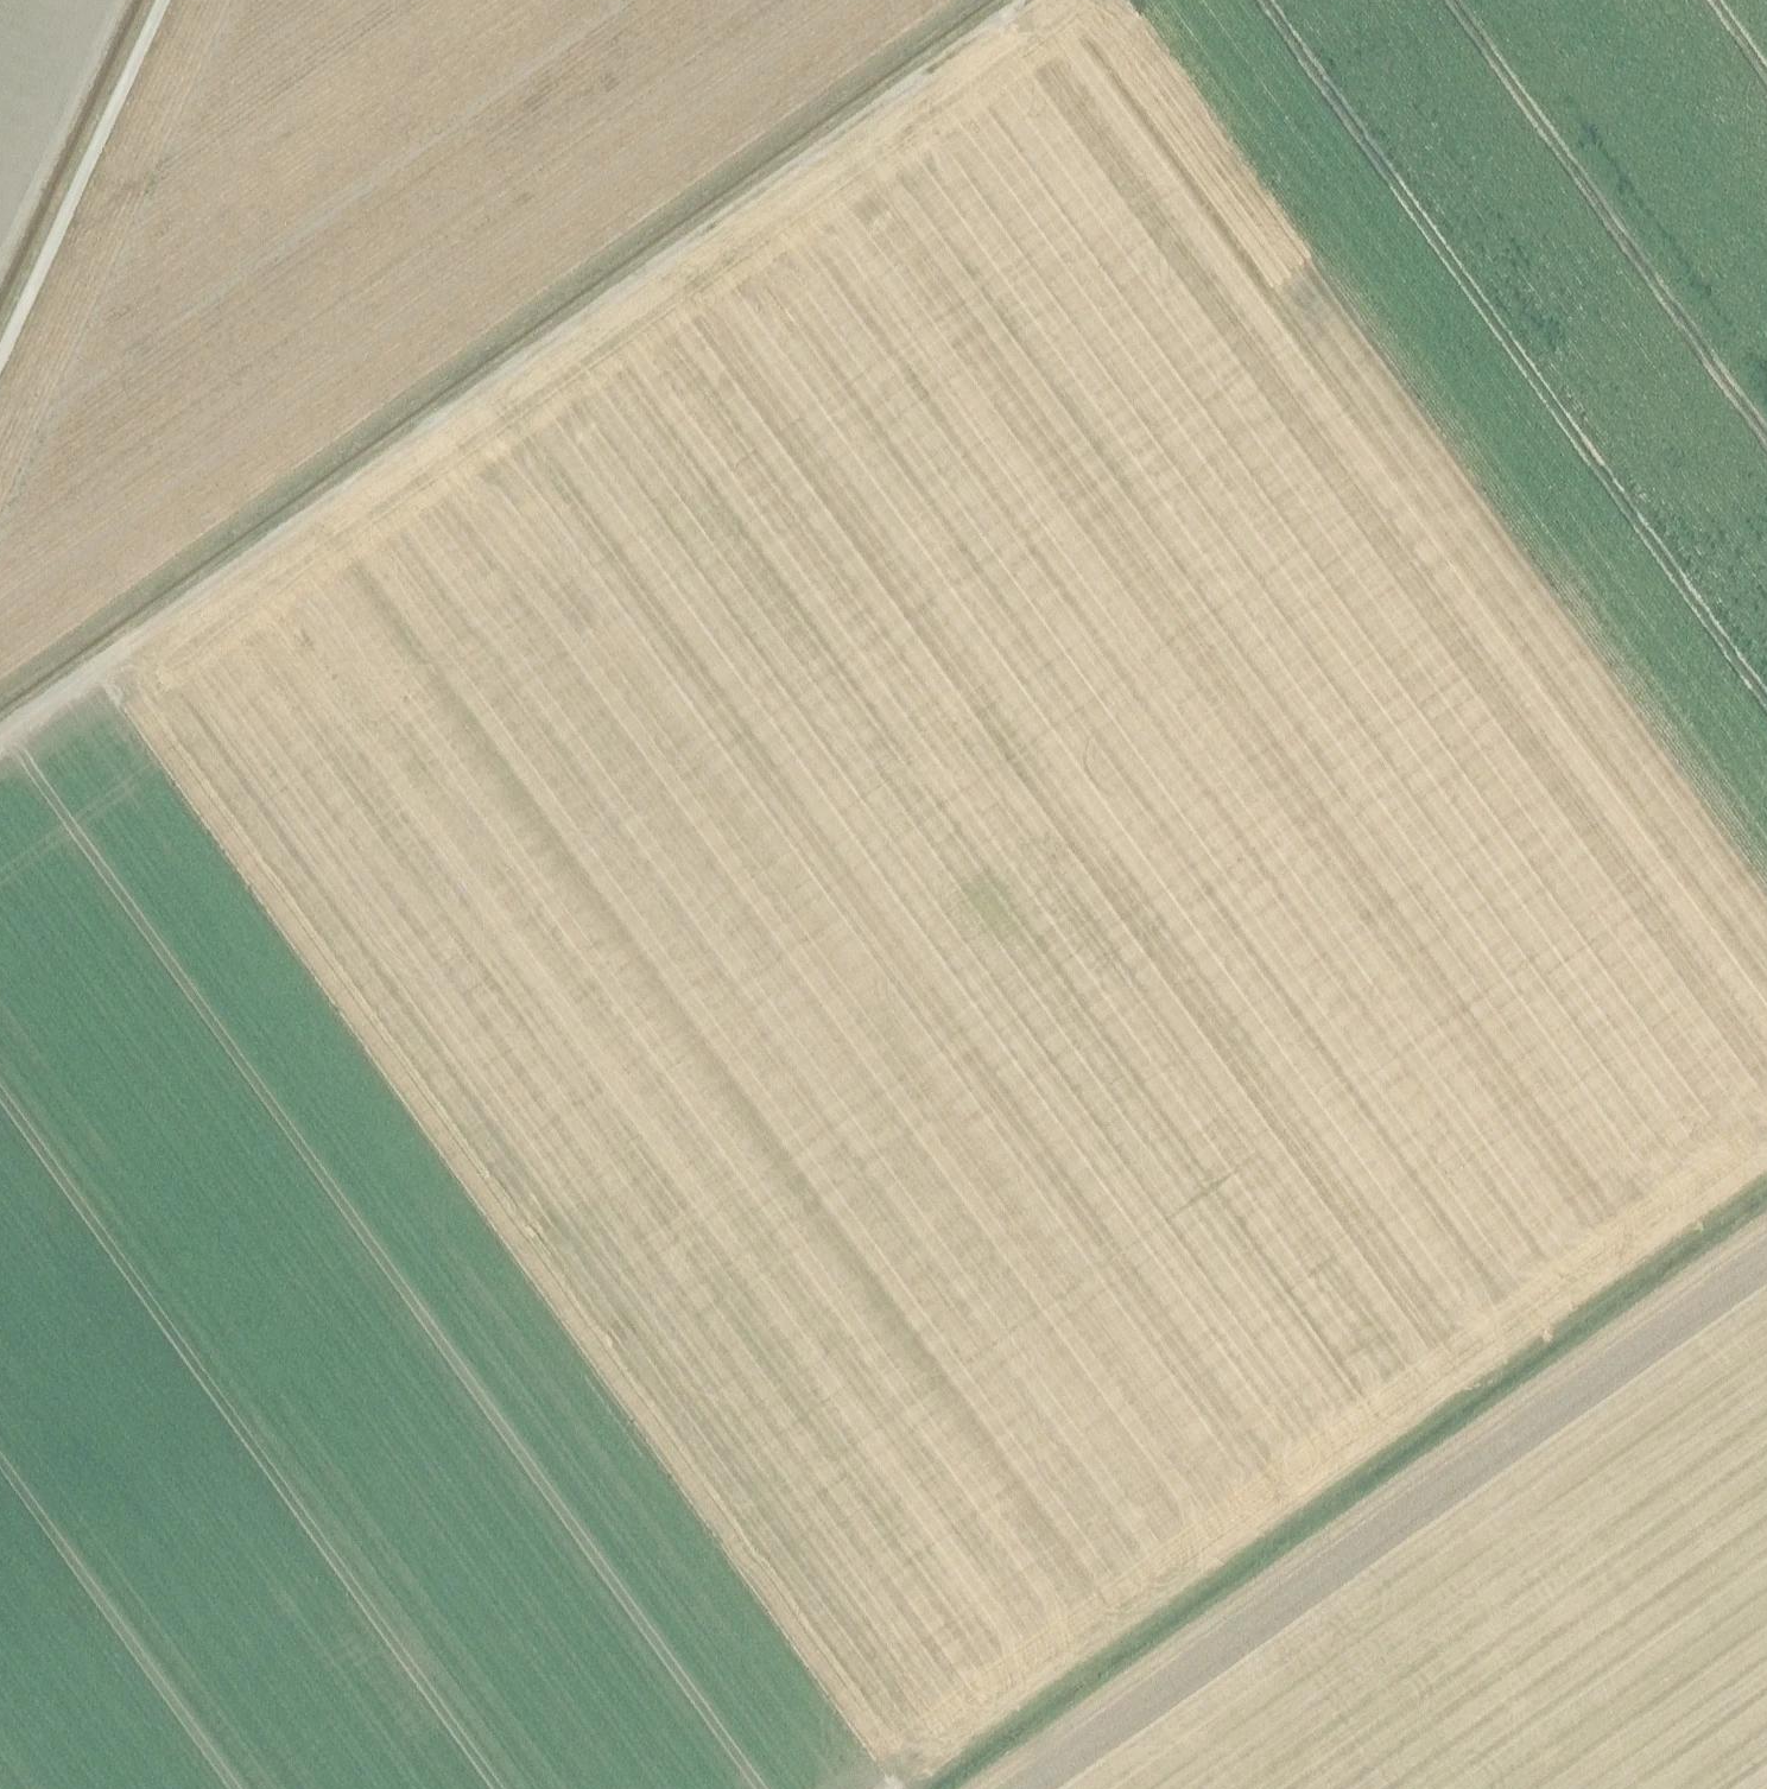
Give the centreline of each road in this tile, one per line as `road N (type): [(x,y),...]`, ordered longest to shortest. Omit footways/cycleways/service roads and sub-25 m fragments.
road 1 (track): [(162,0),(0,358)]

